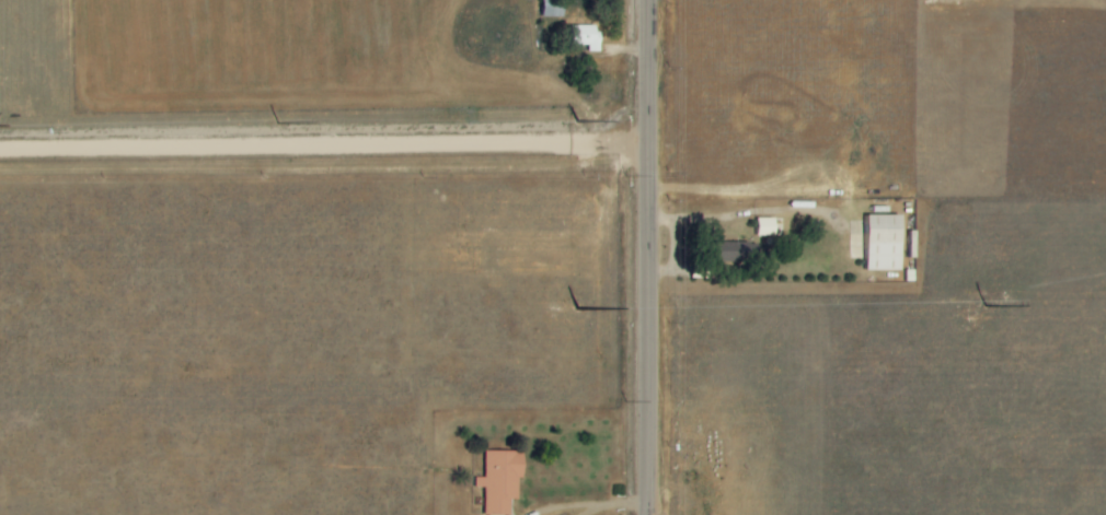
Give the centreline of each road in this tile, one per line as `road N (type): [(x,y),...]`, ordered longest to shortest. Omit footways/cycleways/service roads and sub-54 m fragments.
road 1 (tertiary): [(649,514),(648,0)]

